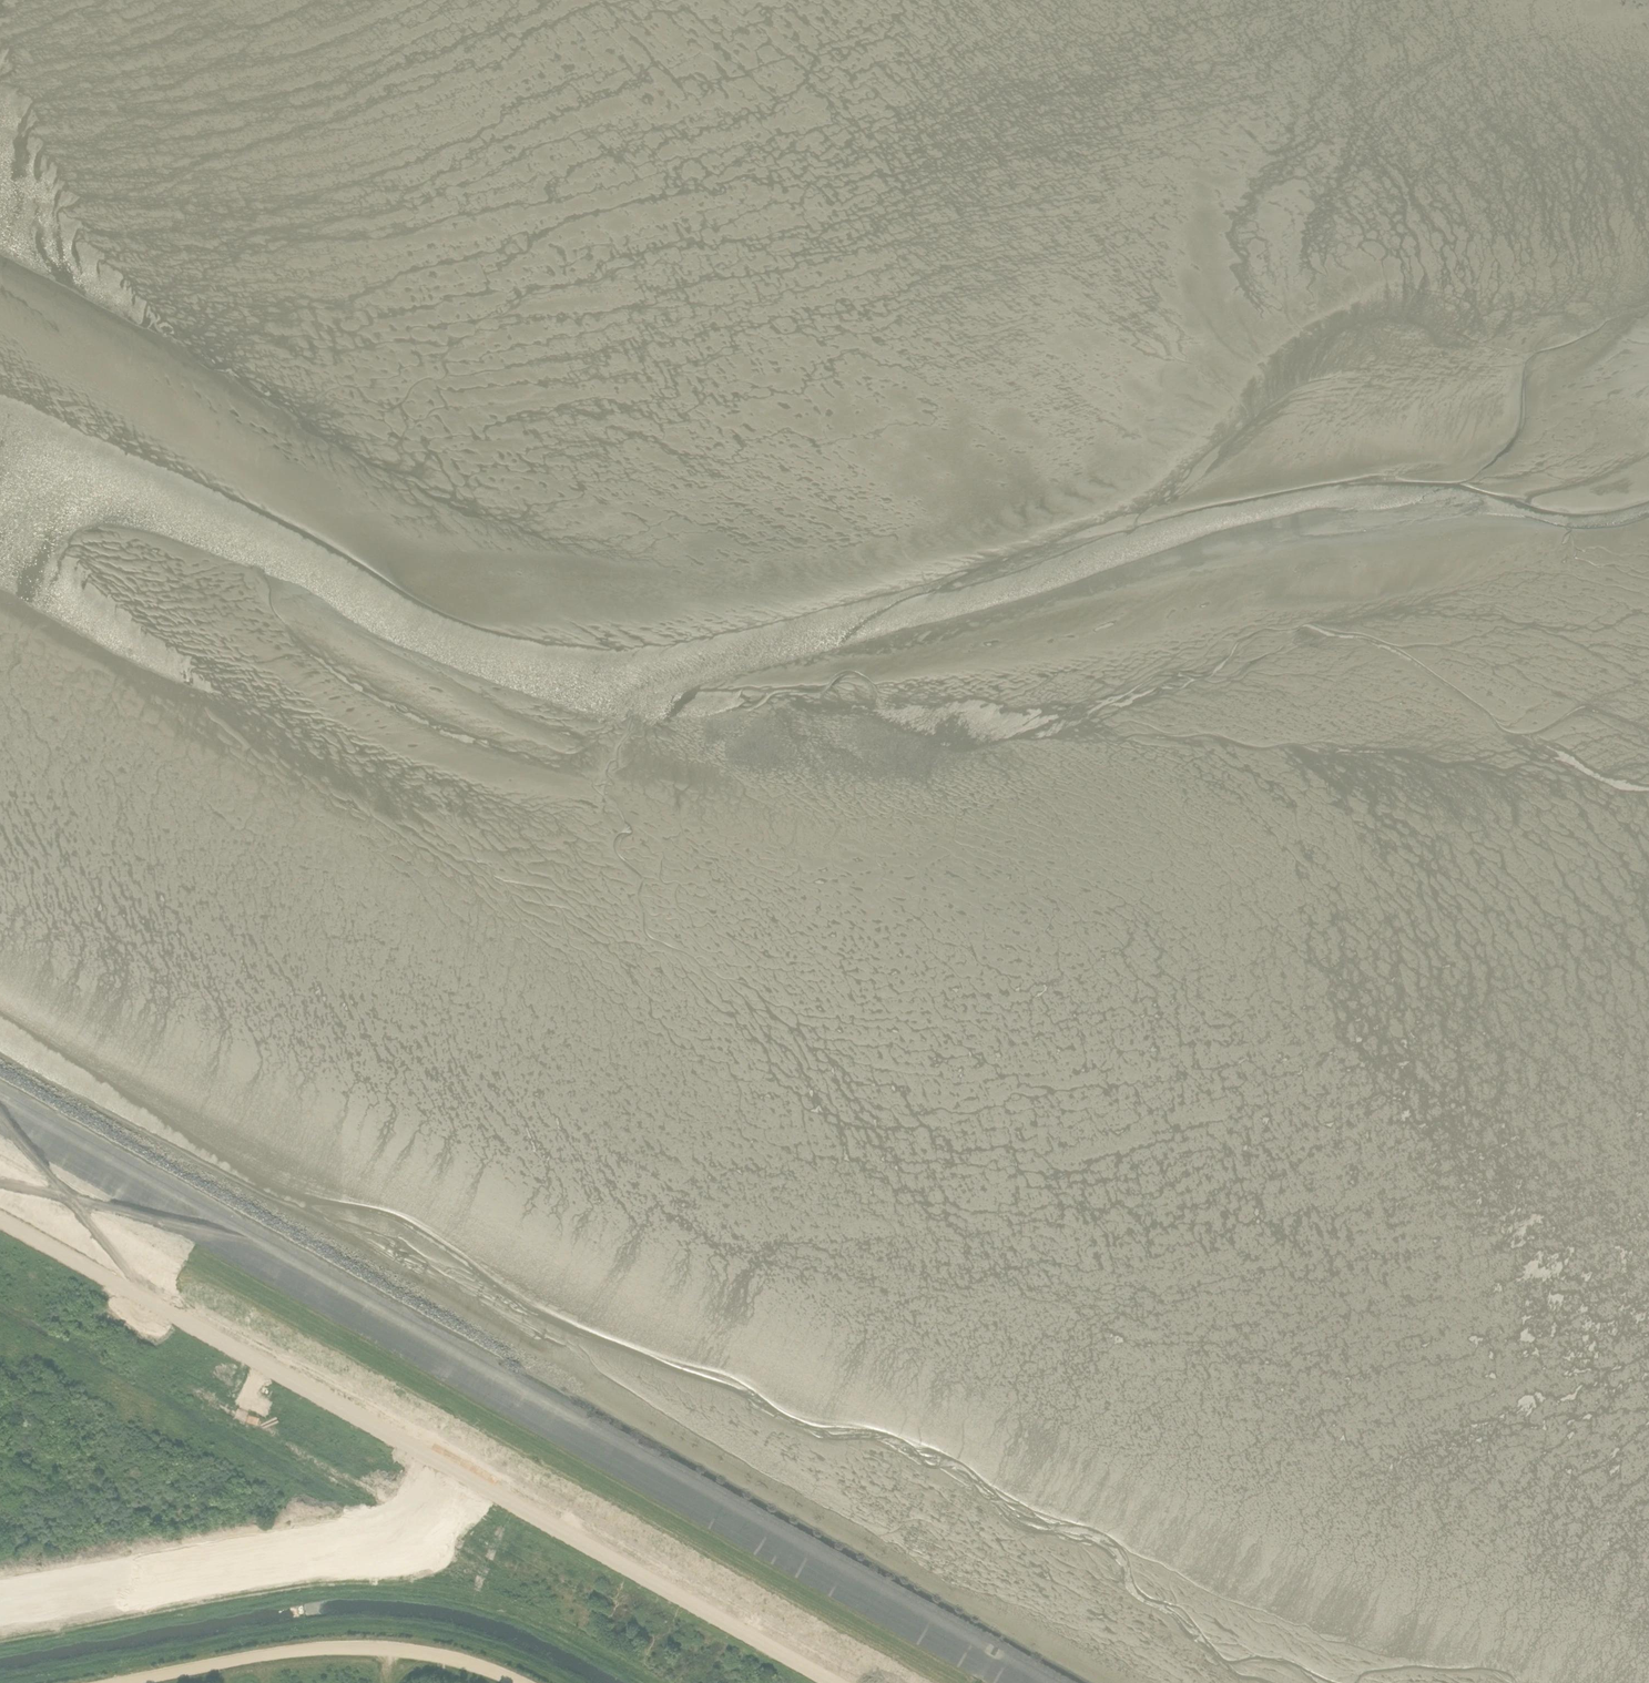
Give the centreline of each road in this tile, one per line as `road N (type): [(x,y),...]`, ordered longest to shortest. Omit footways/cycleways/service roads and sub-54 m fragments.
road 1 (track): [(1052,1682),(0,1096)]
road 2 (track): [(520,1682),(439,1655),(322,1647),(105,1682)]

